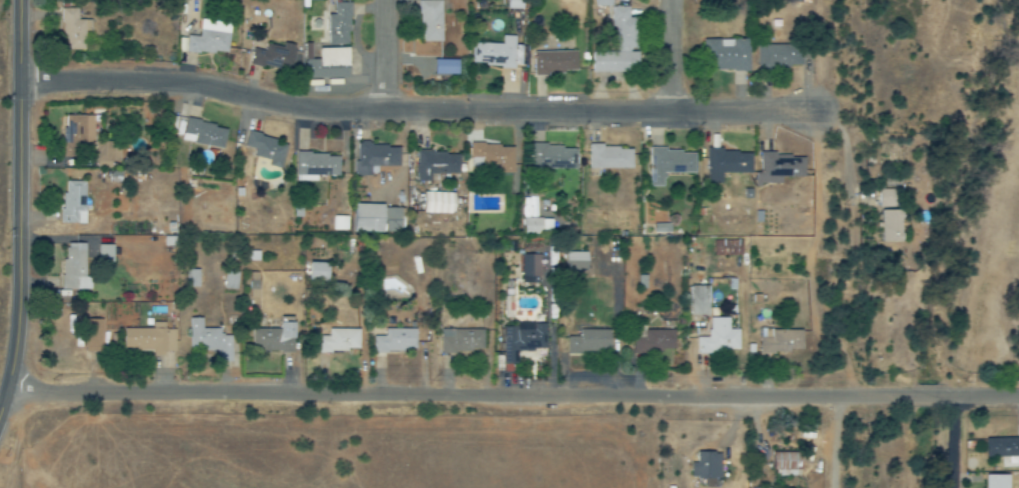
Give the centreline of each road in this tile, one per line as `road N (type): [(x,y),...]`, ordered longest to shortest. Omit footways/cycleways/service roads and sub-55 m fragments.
road 1 (residential): [(1018,396),(6,395)]
road 2 (residential): [(817,111),(335,110),(177,83),(22,81)]
road 3 (residential): [(8,487),(6,395),(21,271),(21,0)]
road 4 (residential): [(905,396),(909,193),(817,111)]

